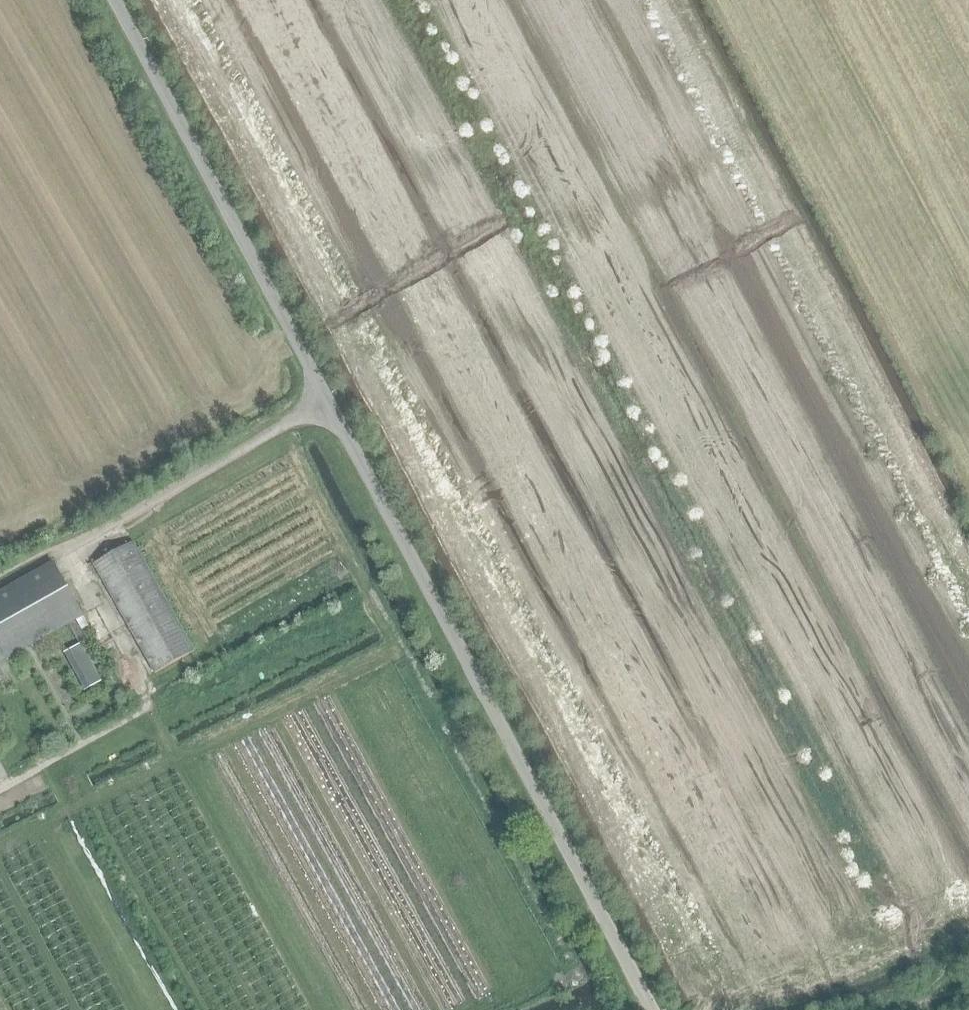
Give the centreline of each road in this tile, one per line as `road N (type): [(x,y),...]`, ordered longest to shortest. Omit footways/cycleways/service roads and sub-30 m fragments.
road 1 (unclassified): [(653,1009),(115,0)]

